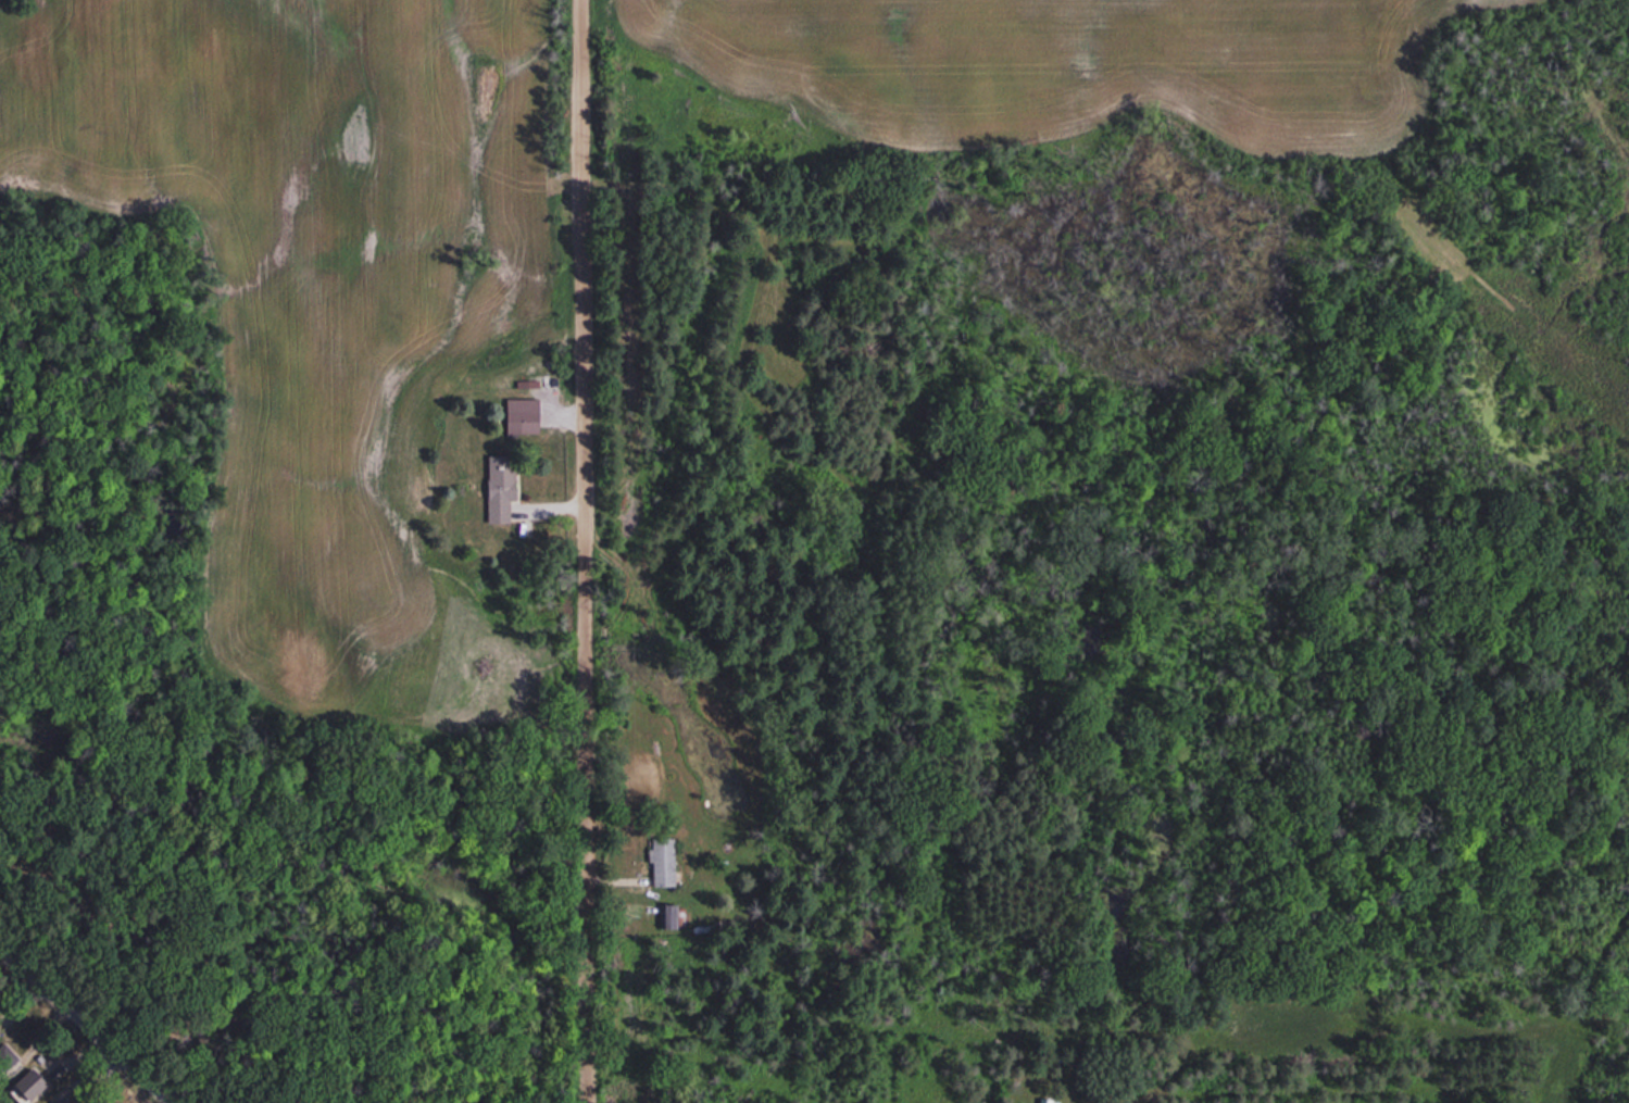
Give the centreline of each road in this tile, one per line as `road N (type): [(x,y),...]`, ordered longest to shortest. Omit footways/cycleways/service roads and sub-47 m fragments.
road 1 (residential): [(599,1102),(580,0)]
road 2 (residential): [(175,1102),(72,1006),(0,954)]

